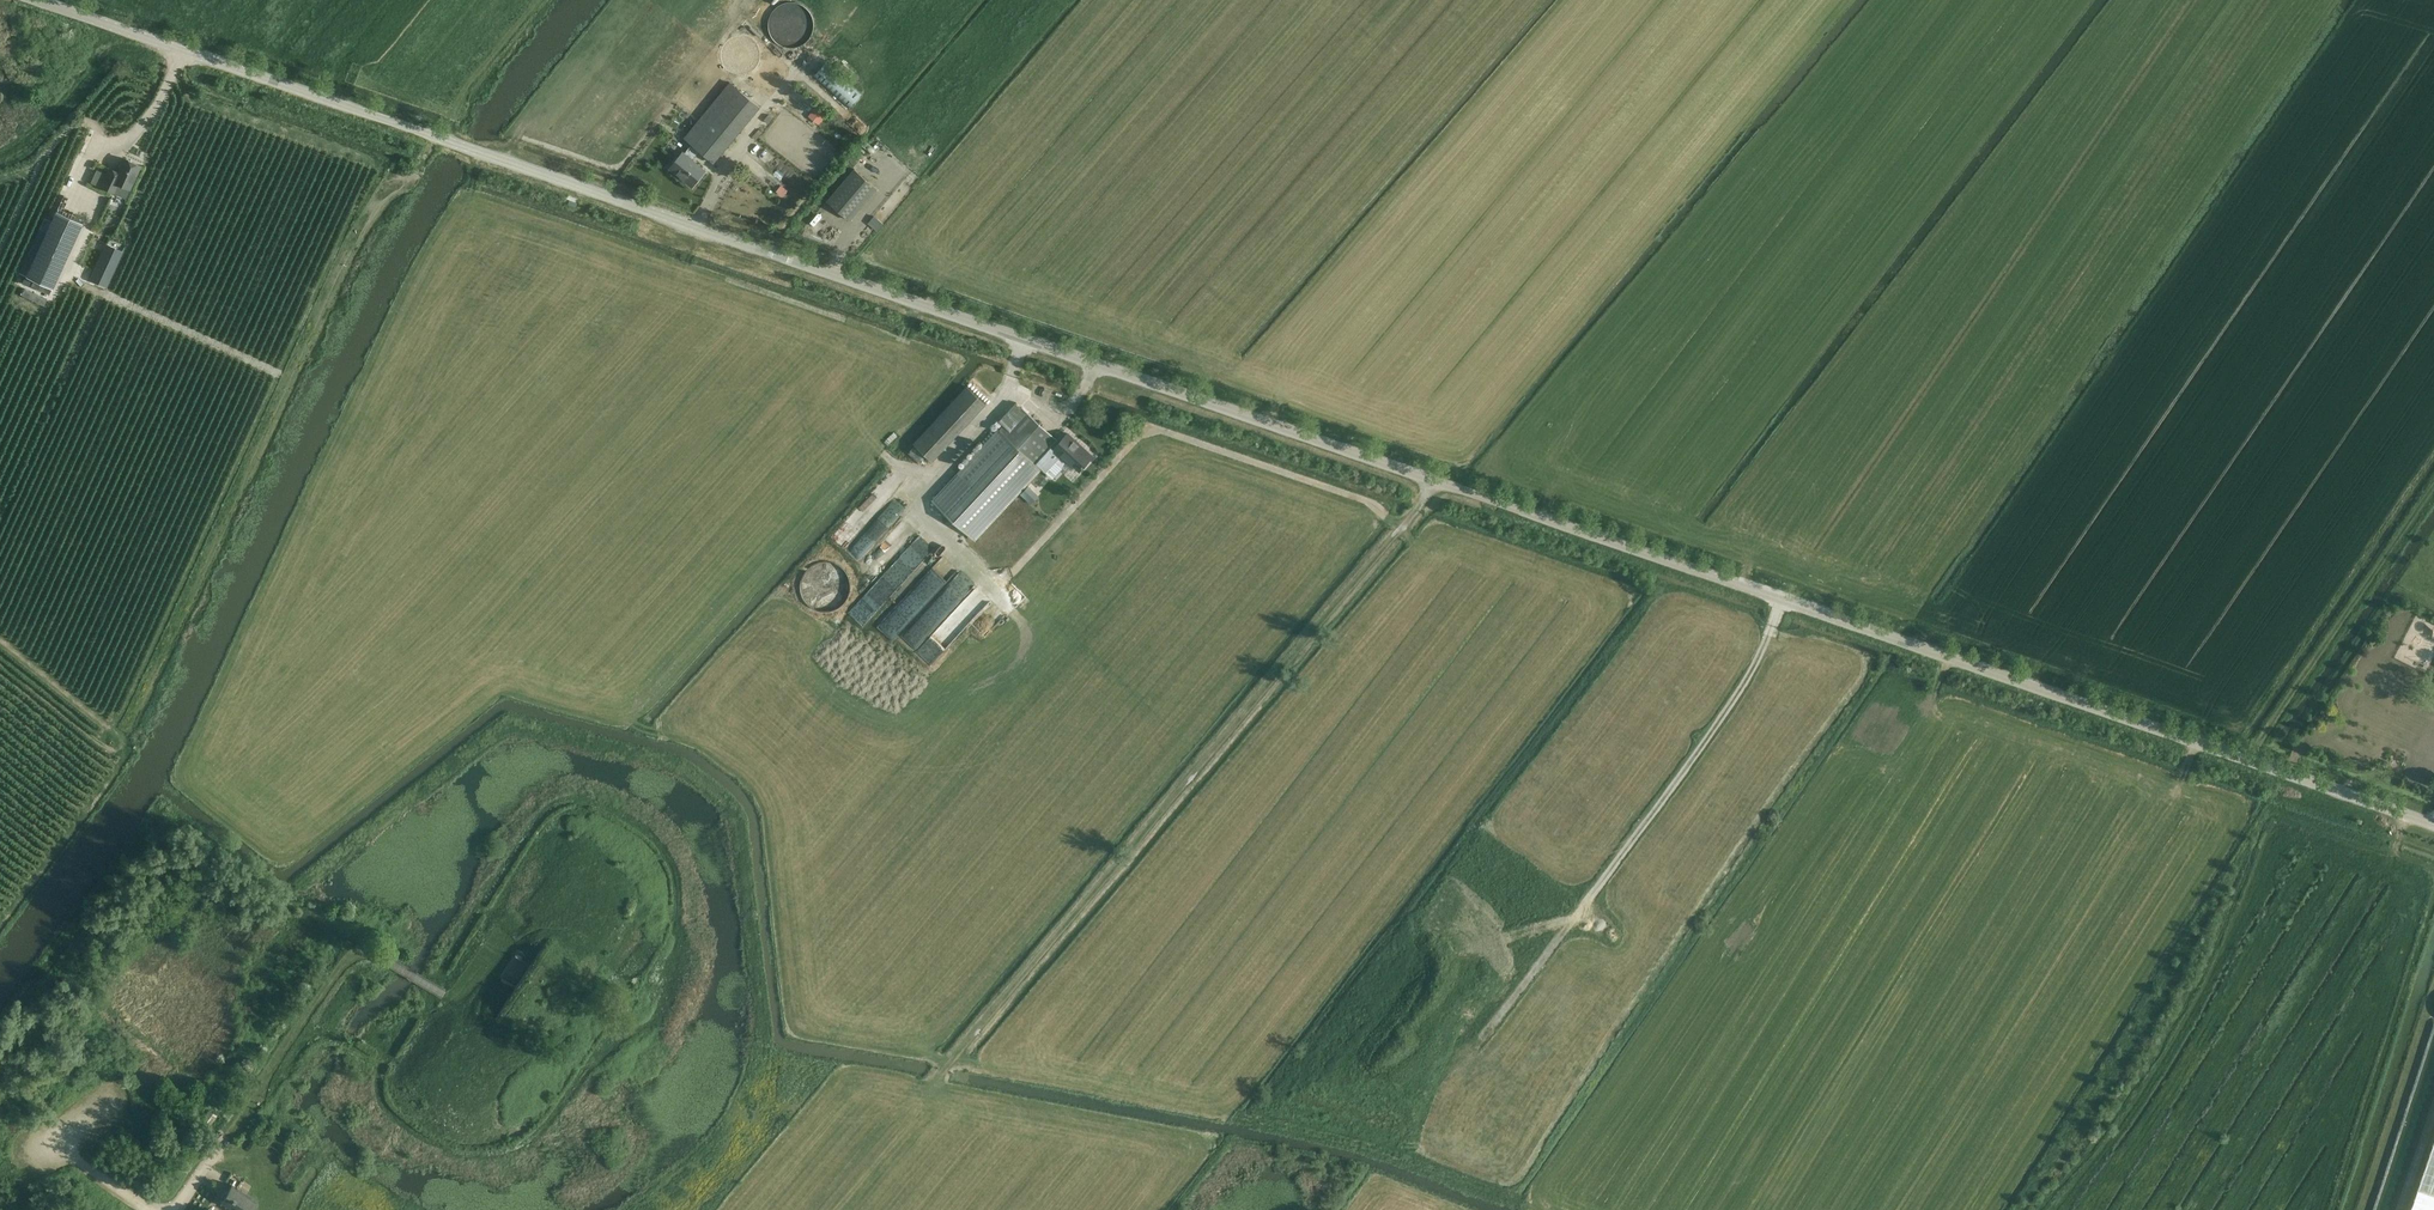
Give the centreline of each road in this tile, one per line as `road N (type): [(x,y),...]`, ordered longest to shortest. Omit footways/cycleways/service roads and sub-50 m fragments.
road 1 (unclassified): [(2433,824),(37,0)]
road 2 (track): [(224,1139),(365,947),(395,965)]
road 3 (track): [(264,1086),(321,1034),(391,1073)]

